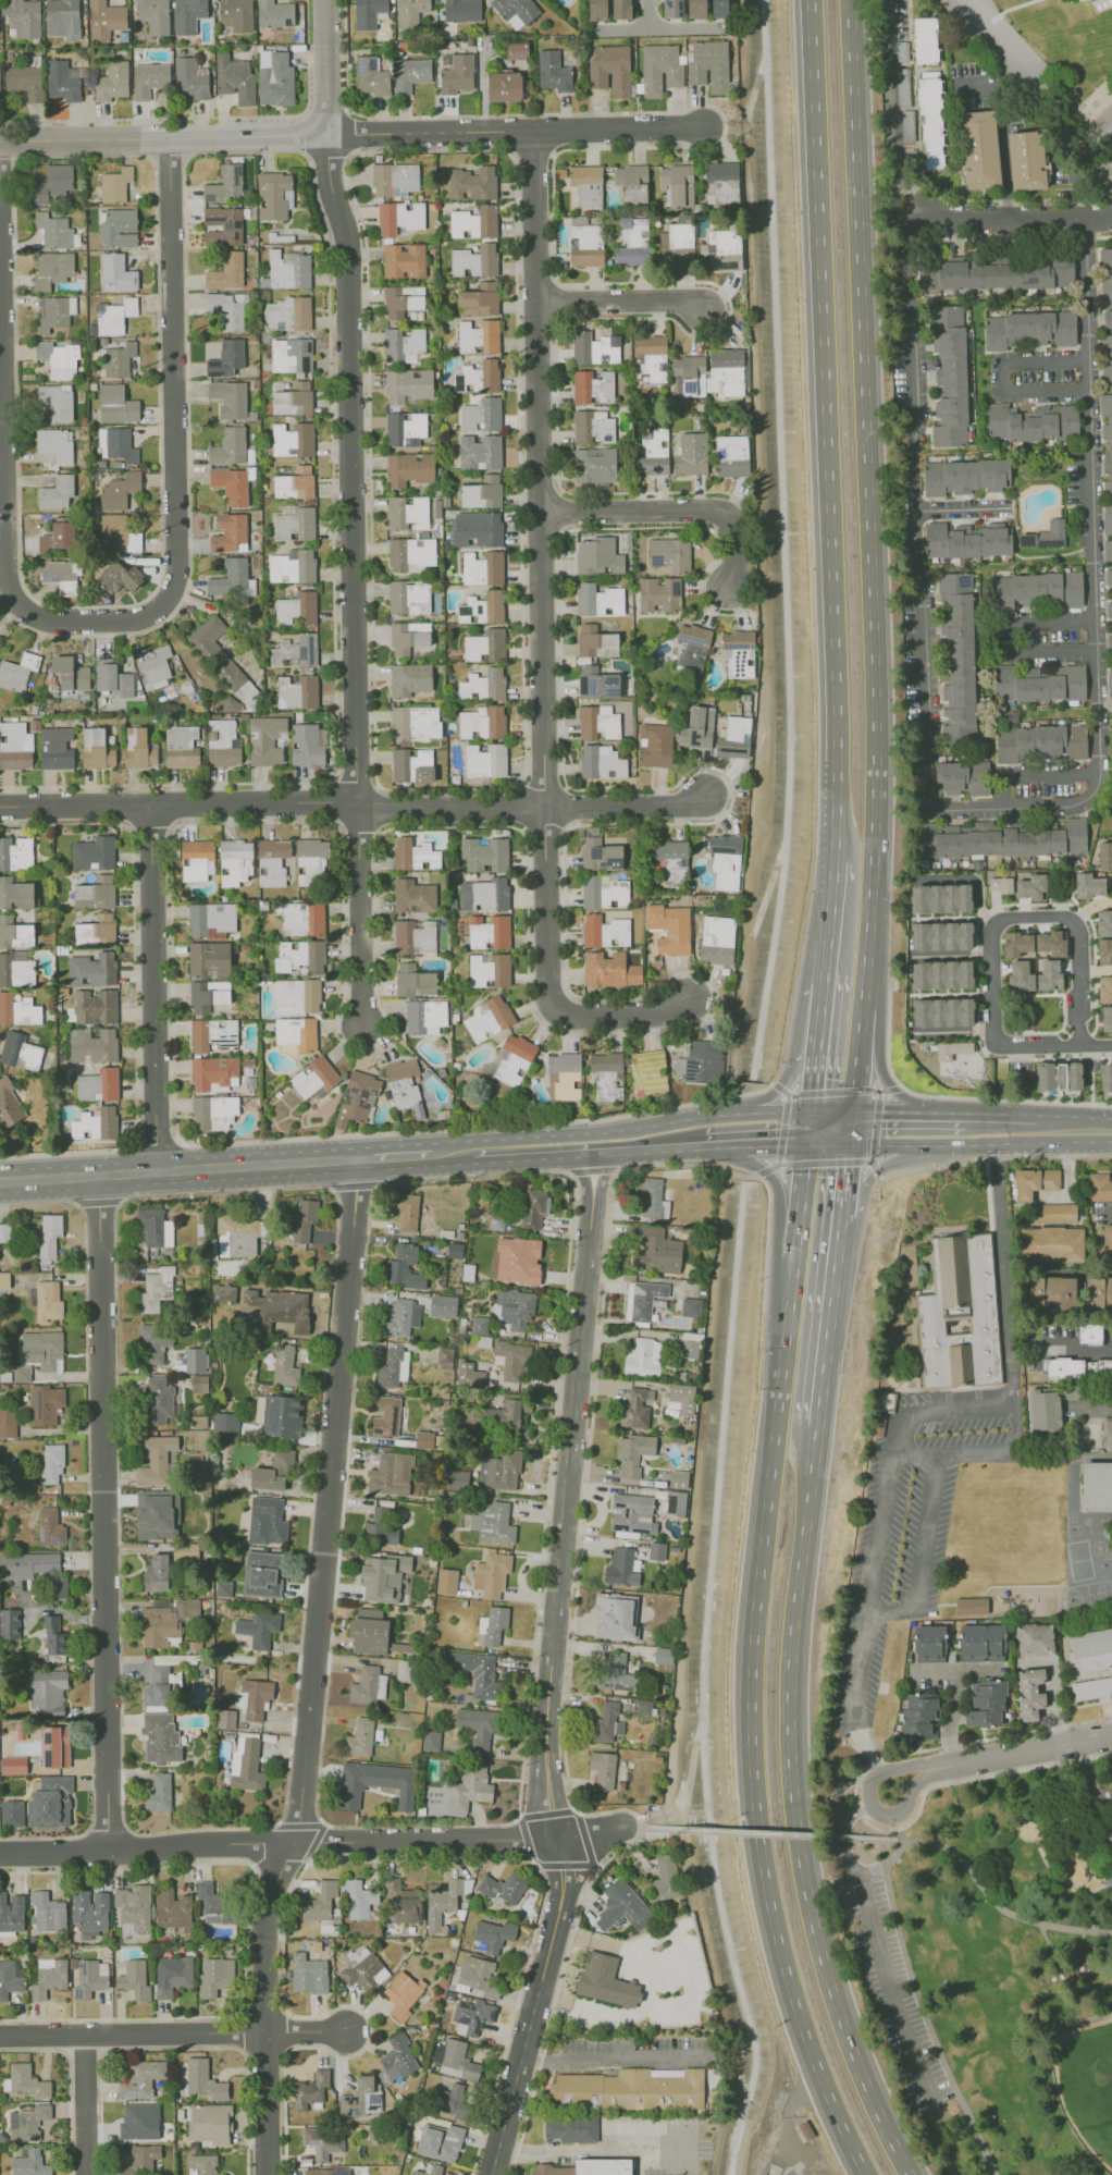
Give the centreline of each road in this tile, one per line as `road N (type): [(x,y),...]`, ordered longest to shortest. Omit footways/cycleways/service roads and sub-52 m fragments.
road 1 (trunk): [(853,1111),(879,834),(880,732),(850,0)]
road 2 (trunk): [(806,1145),(755,1615),(753,1786),(786,1975),(865,2174)]
road 3 (residential): [(358,1158),(298,1826),(271,1902),(269,2174)]
road 4 (residential): [(687,999),(646,1015),(567,1016),(547,996),(534,130)]
road 5 (trunk): [(810,0),(837,717),(833,861)]
road 6 (residential): [(322,0),(324,134),(345,239),(355,801)]
road 7 (trunk): [(910,2174),(836,2003),(799,1844),(791,1670),(818,1426)]
road 8 (tertiary): [(597,1156),(546,1731),(556,1839)]
road 9 (residential): [(99,1176),(108,1847)]
road 10 (residential): [(556,1839),(0,1849)]
road 11 (residential): [(184,575),(146,616),(46,619),(22,609),(10,577),(0,250)]
road 12 (residential): [(184,575),(169,139)]
road 13 (residential): [(1078,1045),(1073,918),(991,921),(996,1044),(1078,1045)]
road 14 (residential): [(702,125),(324,134)]
road 15 (residential): [(157,1171),(149,806)]
road 16 (secondary): [(358,1158),(0,1182)]
road 17 (residential): [(705,794),(674,806),(392,809),(355,801)]
road 18 (tertiary): [(556,1839),(561,1903),(489,2174)]
road 19 (residential): [(324,134),(0,141)]
road 20 (residential): [(268,2033),(0,2036)]
road 21 (residential): [(542,515),(708,509),(731,525),(736,556),(728,586)]
road 22 (residential): [(355,801),(360,1024)]
road 23 (trunk): [(818,1426),(842,1215)]
road 24 (residential): [(355,801),(149,806)]
road 25 (secondary): [(734,1115),(551,1135),(533,1146)]
road 26 (residential): [(1111,217),(910,218)]
road 27 (secondary): [(850,1143),(1008,1143),(1036,1131)]
road 28 (secondary): [(533,1146),(551,1158),(715,1147)]
road 29 (residential): [(892,1812),(903,1808),(917,1781),(936,1769),(917,1765),(872,1777),(872,1805),(892,1812)]
road 30 (residential): [(936,1769),(1111,1738)]
road 31 (residential): [(538,305),(671,303),(703,310)]
road 32 (residential): [(149,806),(0,807)]
road 33 (residential): [(84,2036),(86,2174)]

